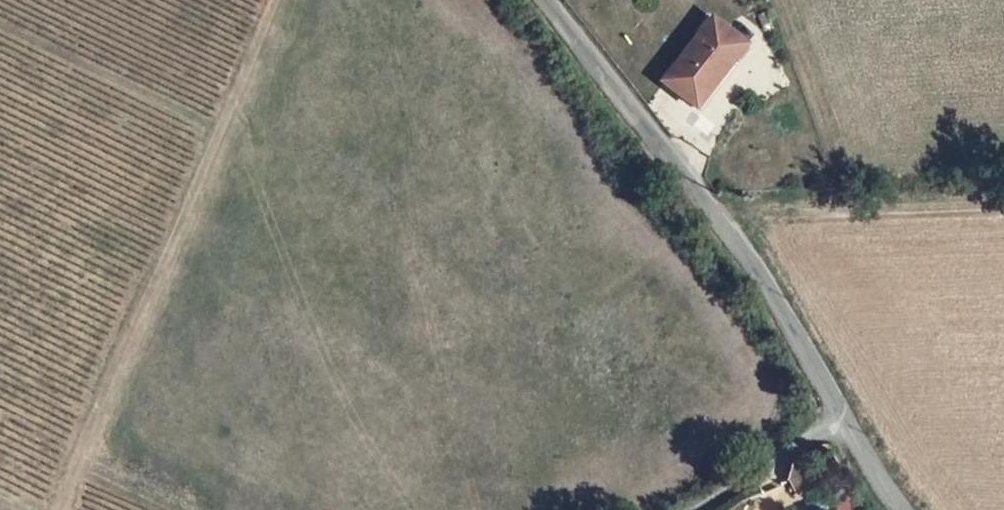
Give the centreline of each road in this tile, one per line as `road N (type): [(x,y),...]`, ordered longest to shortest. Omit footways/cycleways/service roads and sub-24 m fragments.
road 1 (unclassified): [(544,0),(720,222),(861,469),(905,509)]
road 2 (track): [(63,509),(271,0)]
road 3 (track): [(1003,205),(720,222)]

